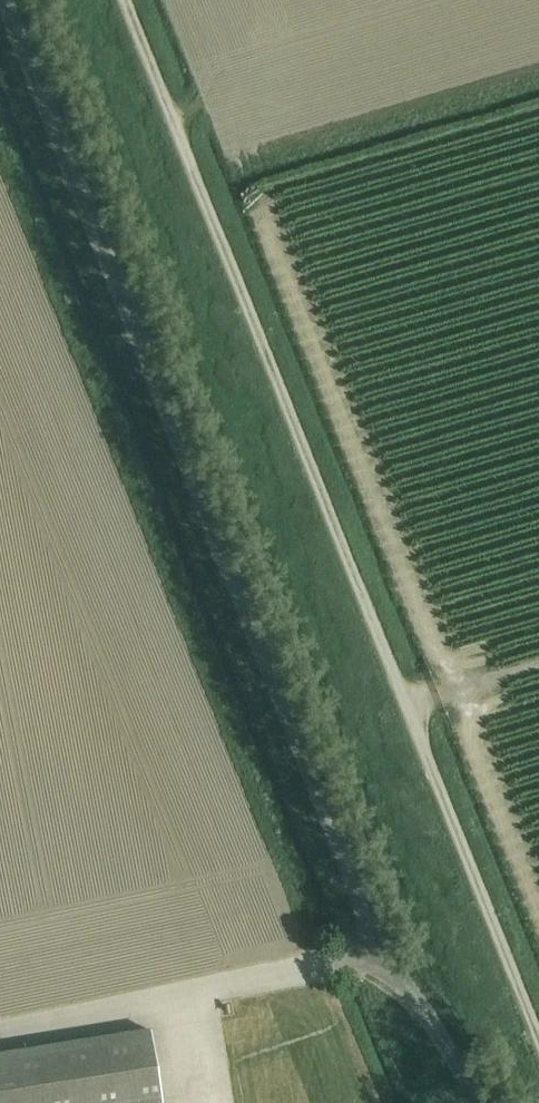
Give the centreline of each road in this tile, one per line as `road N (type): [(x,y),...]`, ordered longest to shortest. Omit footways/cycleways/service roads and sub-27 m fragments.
road 1 (unclassified): [(5,0),(384,955),(479,1102)]
road 2 (track): [(538,1042),(130,0)]

